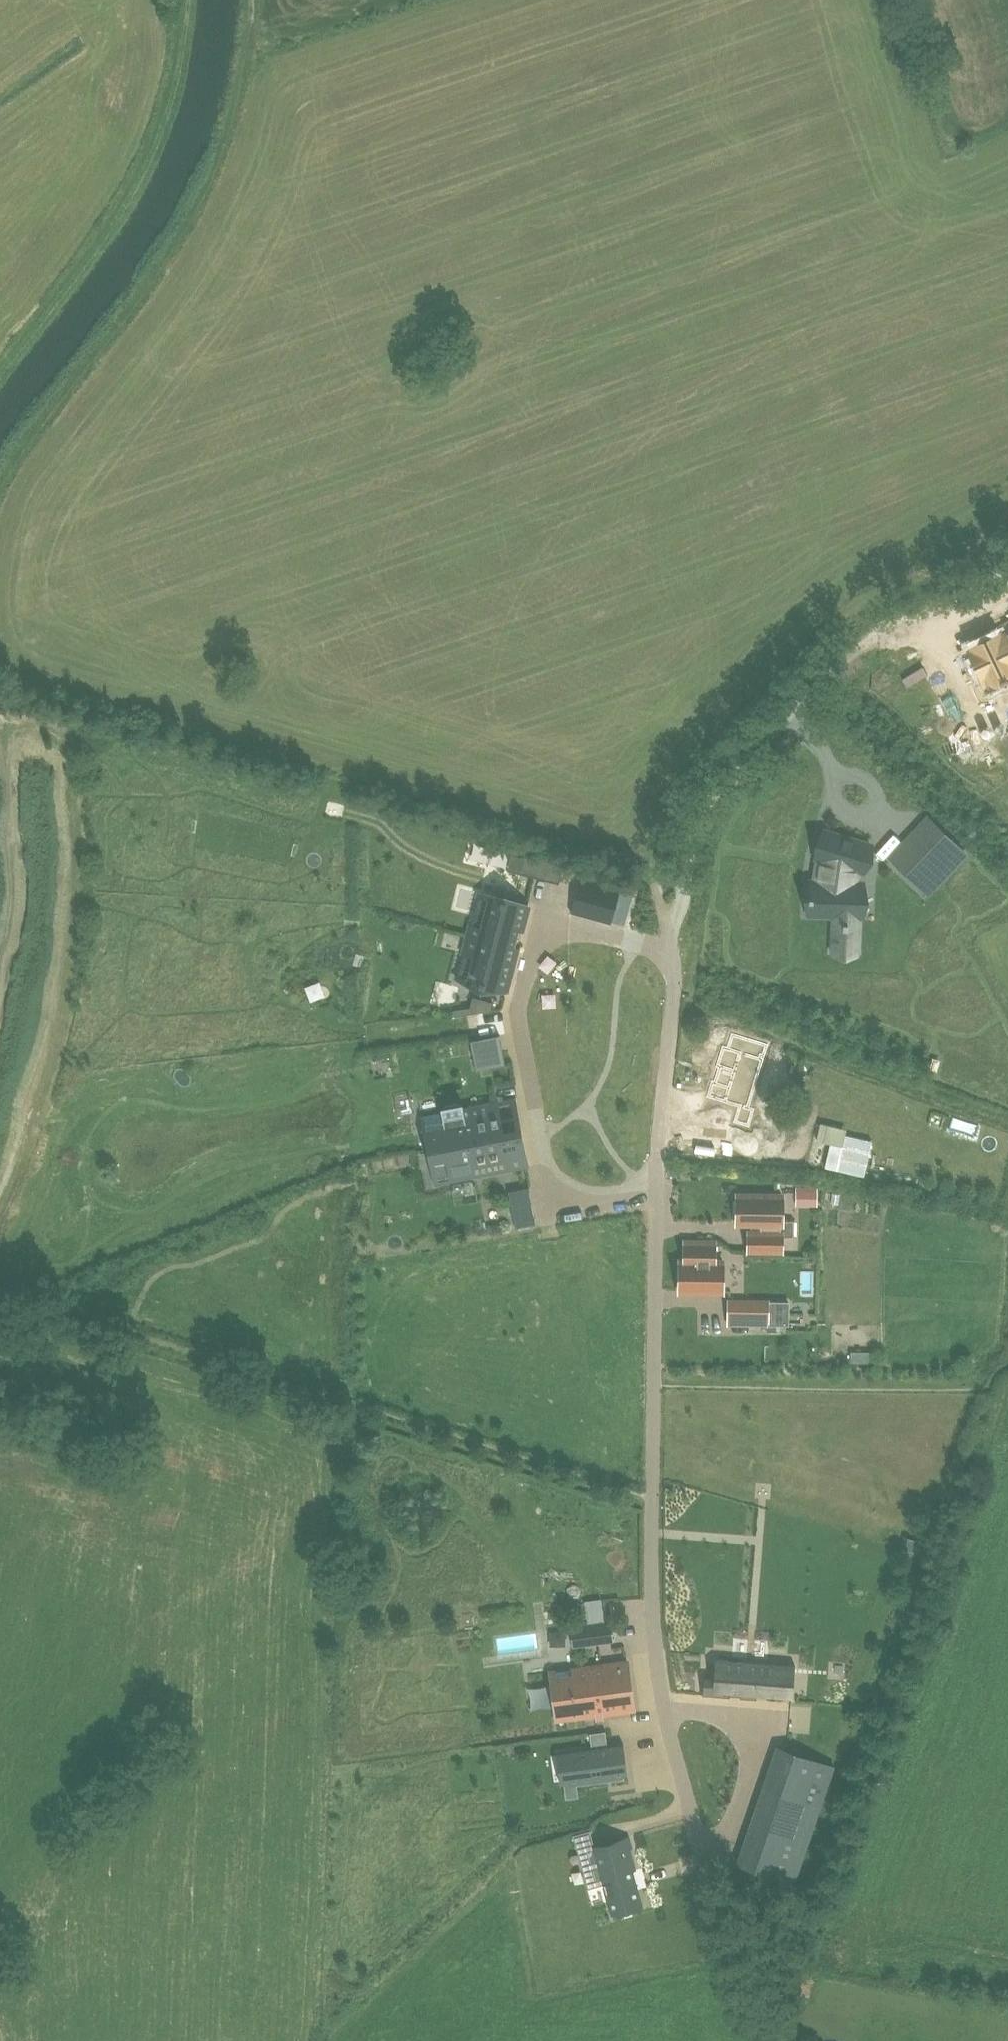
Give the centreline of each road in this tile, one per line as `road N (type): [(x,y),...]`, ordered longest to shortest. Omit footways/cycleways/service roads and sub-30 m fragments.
road 1 (residential): [(773,2040),(743,1987),(663,1709),(653,1497)]
road 2 (residential): [(676,957),(588,929),(557,930),(529,969),(522,1009),(559,1177),(658,1200)]
road 3 (track): [(835,752),(800,721),(874,644),(1007,562)]
road 4 (residential): [(658,1200),(676,957)]
road 5 (residential): [(654,1387),(658,1200)]

